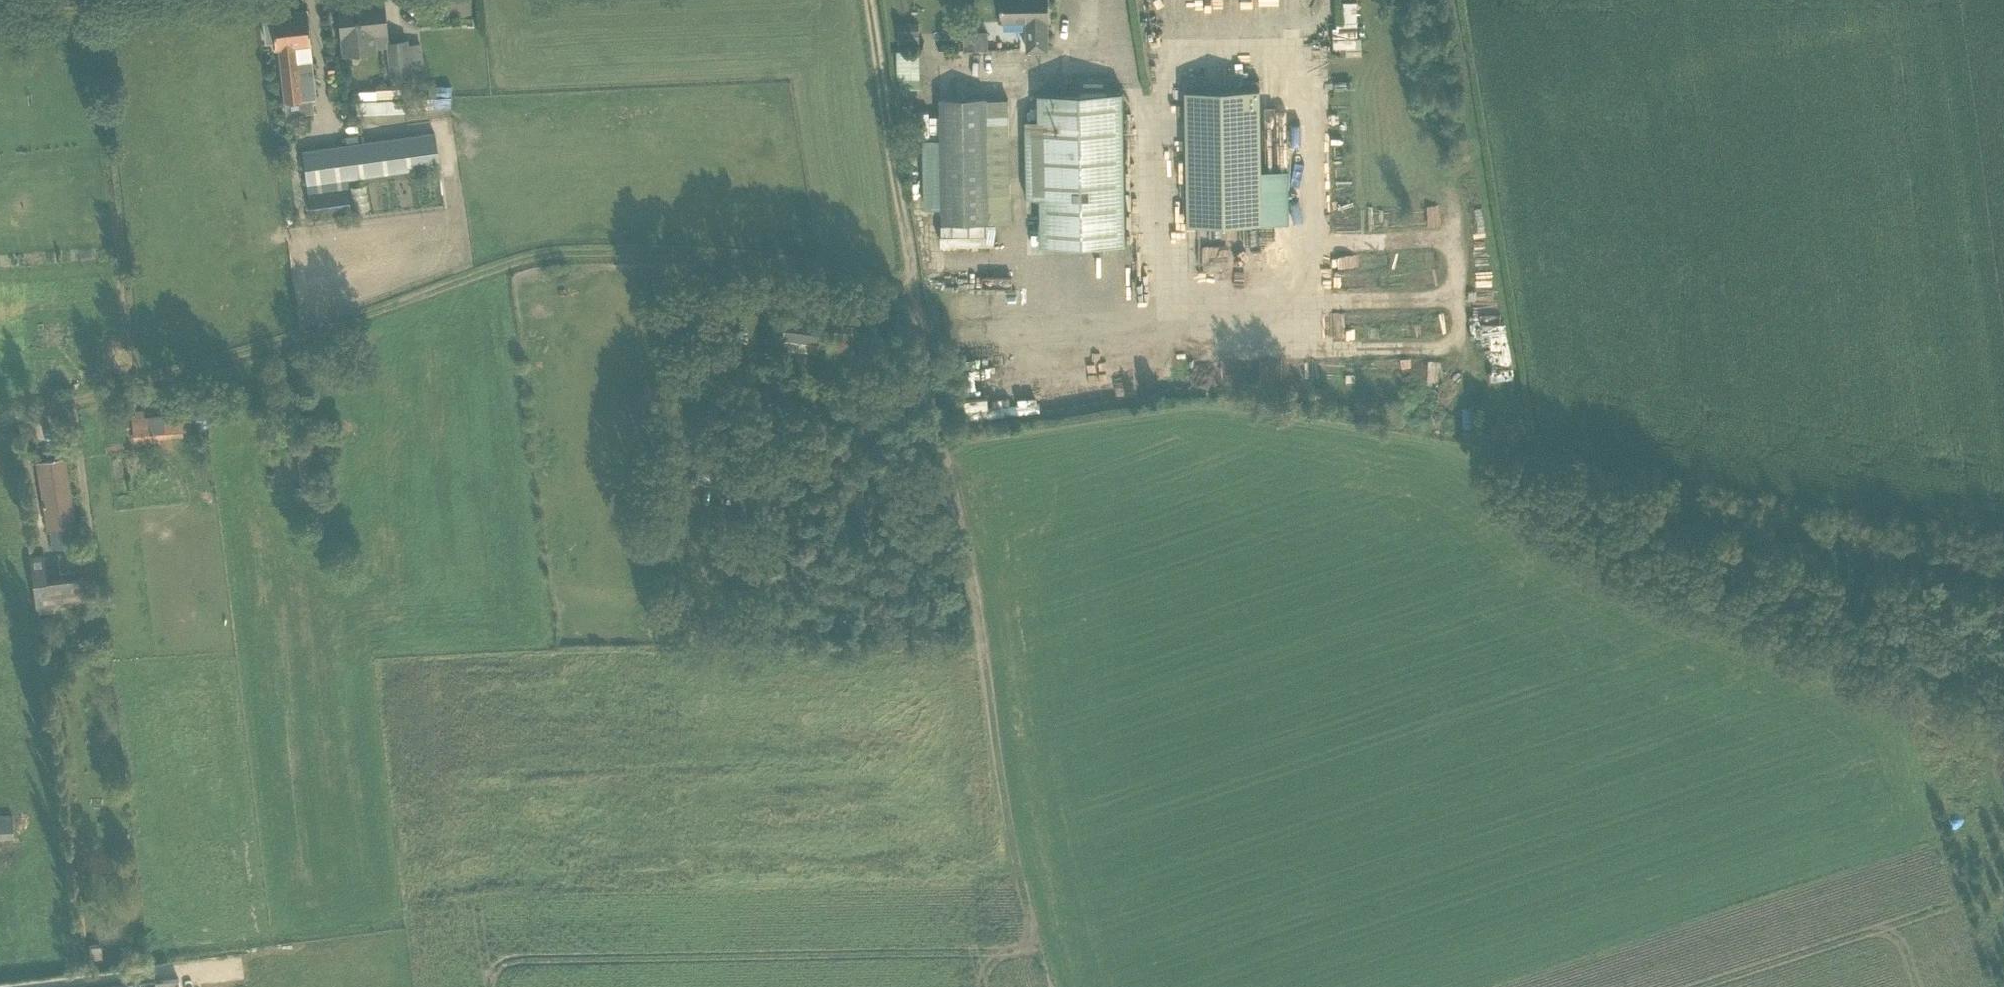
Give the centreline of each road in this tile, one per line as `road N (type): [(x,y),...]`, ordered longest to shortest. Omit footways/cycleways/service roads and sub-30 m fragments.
road 1 (track): [(2003,728),(1716,613),(1585,546),(1458,446),(1187,402),(945,440)]
road 2 (track): [(0,418),(296,340),(508,265),(588,251),(794,257),(912,294)]
road 3 (track): [(872,0),(912,294),(989,645),(1003,793)]

